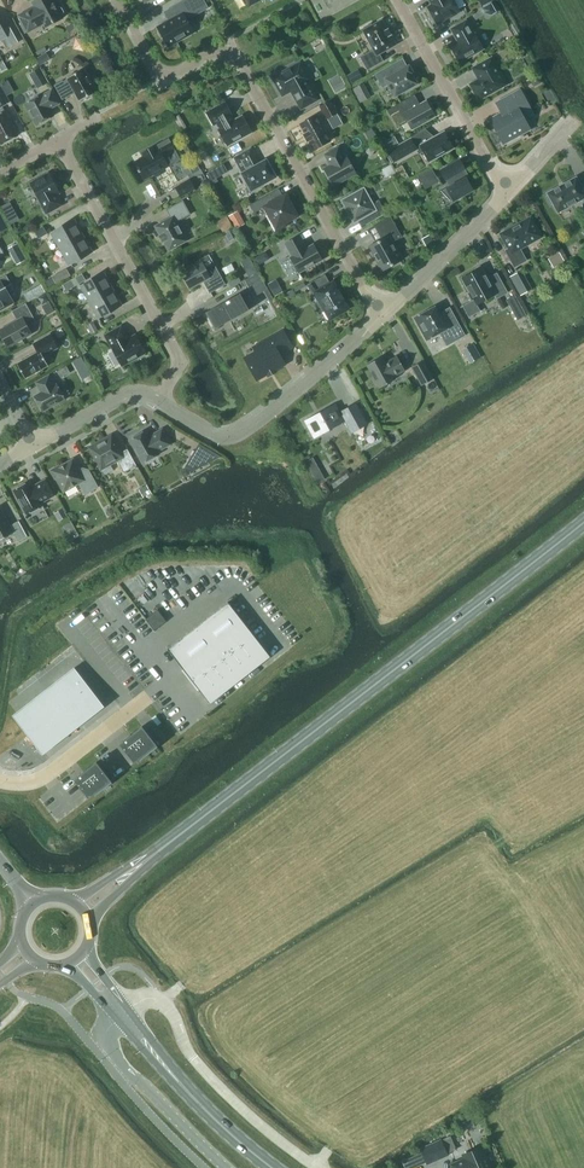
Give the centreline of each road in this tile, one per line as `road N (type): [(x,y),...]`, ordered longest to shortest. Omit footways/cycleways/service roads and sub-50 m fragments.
road 1 (primary): [(157,853),(583,522)]
road 2 (residential): [(116,0),(160,78),(228,41),(381,314)]
road 3 (residential): [(59,140),(180,362),(160,401)]
road 4 (residential): [(381,314),(239,435),(216,436),(160,401)]
road 5 (unclassified): [(129,1009),(163,1001),(193,1058),(318,1167)]
road 6 (residential): [(398,0),(505,191)]
road 7 (unclassified): [(117,1018),(106,1044),(227,1167)]
road 8 (residential): [(505,191),(381,314)]
road 9 (residential): [(146,699),(48,774),(0,779)]
road 10 (residential): [(160,401),(130,392),(32,445)]
road 11 (primary): [(274,1167),(177,1078)]

